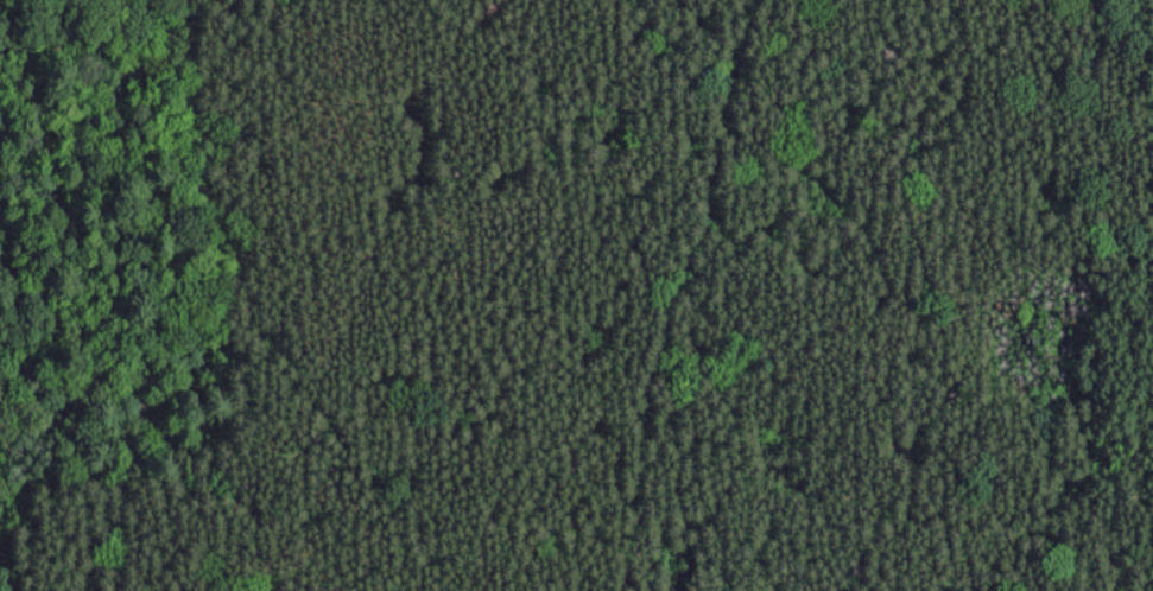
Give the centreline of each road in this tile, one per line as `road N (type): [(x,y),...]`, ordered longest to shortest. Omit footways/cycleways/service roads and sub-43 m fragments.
road 1 (track): [(625,590),(651,426),(666,361),(716,230),(759,0)]

